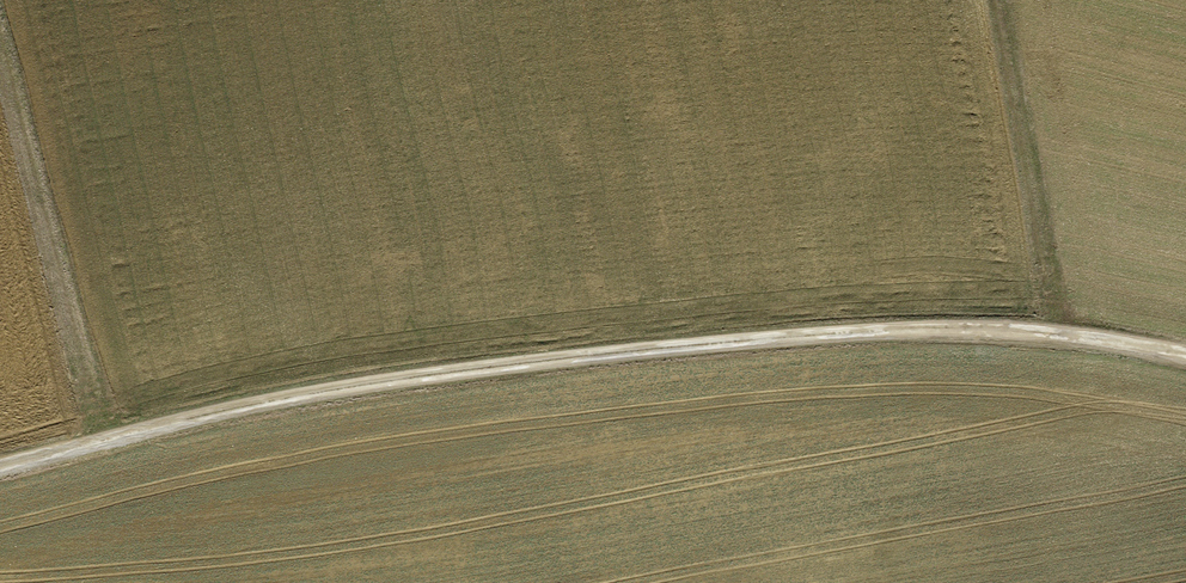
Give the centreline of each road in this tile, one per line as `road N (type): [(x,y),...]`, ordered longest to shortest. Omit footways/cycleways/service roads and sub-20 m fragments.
road 1 (track): [(1185,355),(1032,331),(899,329),(587,356),(287,399),(0,468)]
road 2 (track): [(0,37),(105,442)]
road 3 (track): [(1001,0),(1060,335)]

